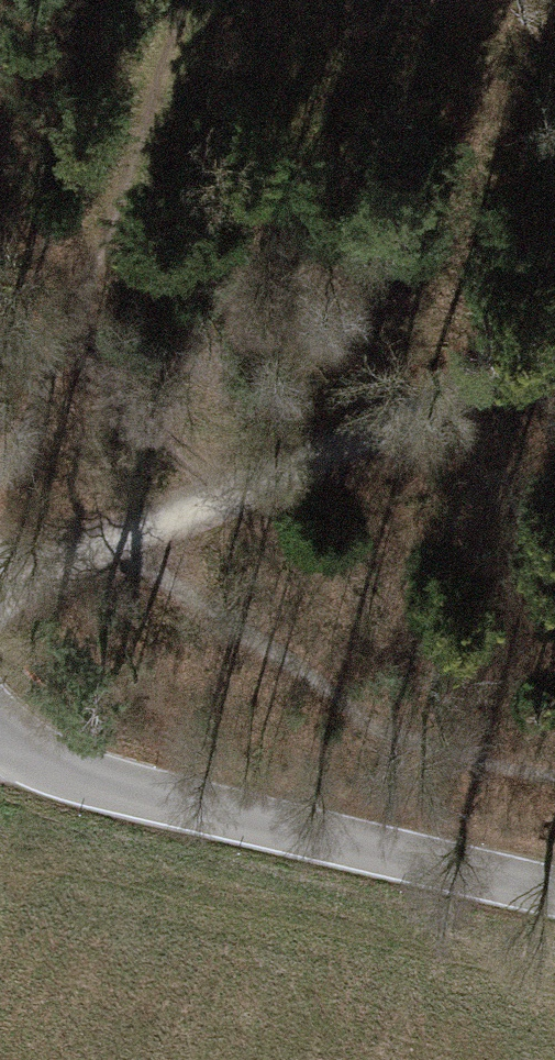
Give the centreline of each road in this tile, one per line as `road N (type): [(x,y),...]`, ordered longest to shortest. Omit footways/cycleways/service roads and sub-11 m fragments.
road 1 (track): [(0,599),(269,475),(554,356)]
road 2 (track): [(151,0),(65,270),(23,491),(38,578)]
road 3 (tertiary): [(554,891),(82,776),(38,761),(0,731)]

